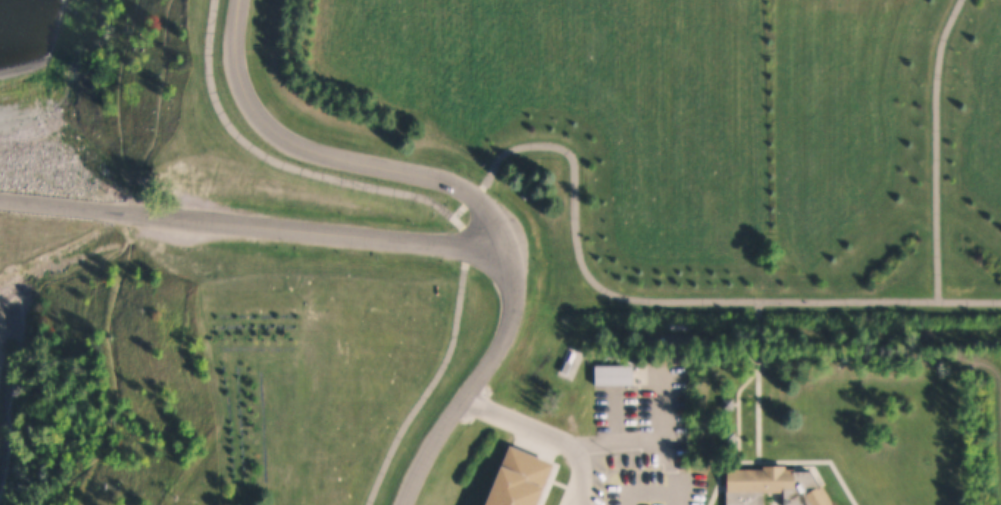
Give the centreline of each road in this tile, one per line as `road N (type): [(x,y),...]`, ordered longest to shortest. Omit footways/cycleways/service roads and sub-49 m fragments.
road 1 (residential): [(0,196),(515,253)]
road 2 (residential): [(243,0),(240,78),(273,127),(314,153),(447,180),(490,207),(515,253)]
road 3 (residential): [(405,504),(505,341),(518,298),(515,253)]

